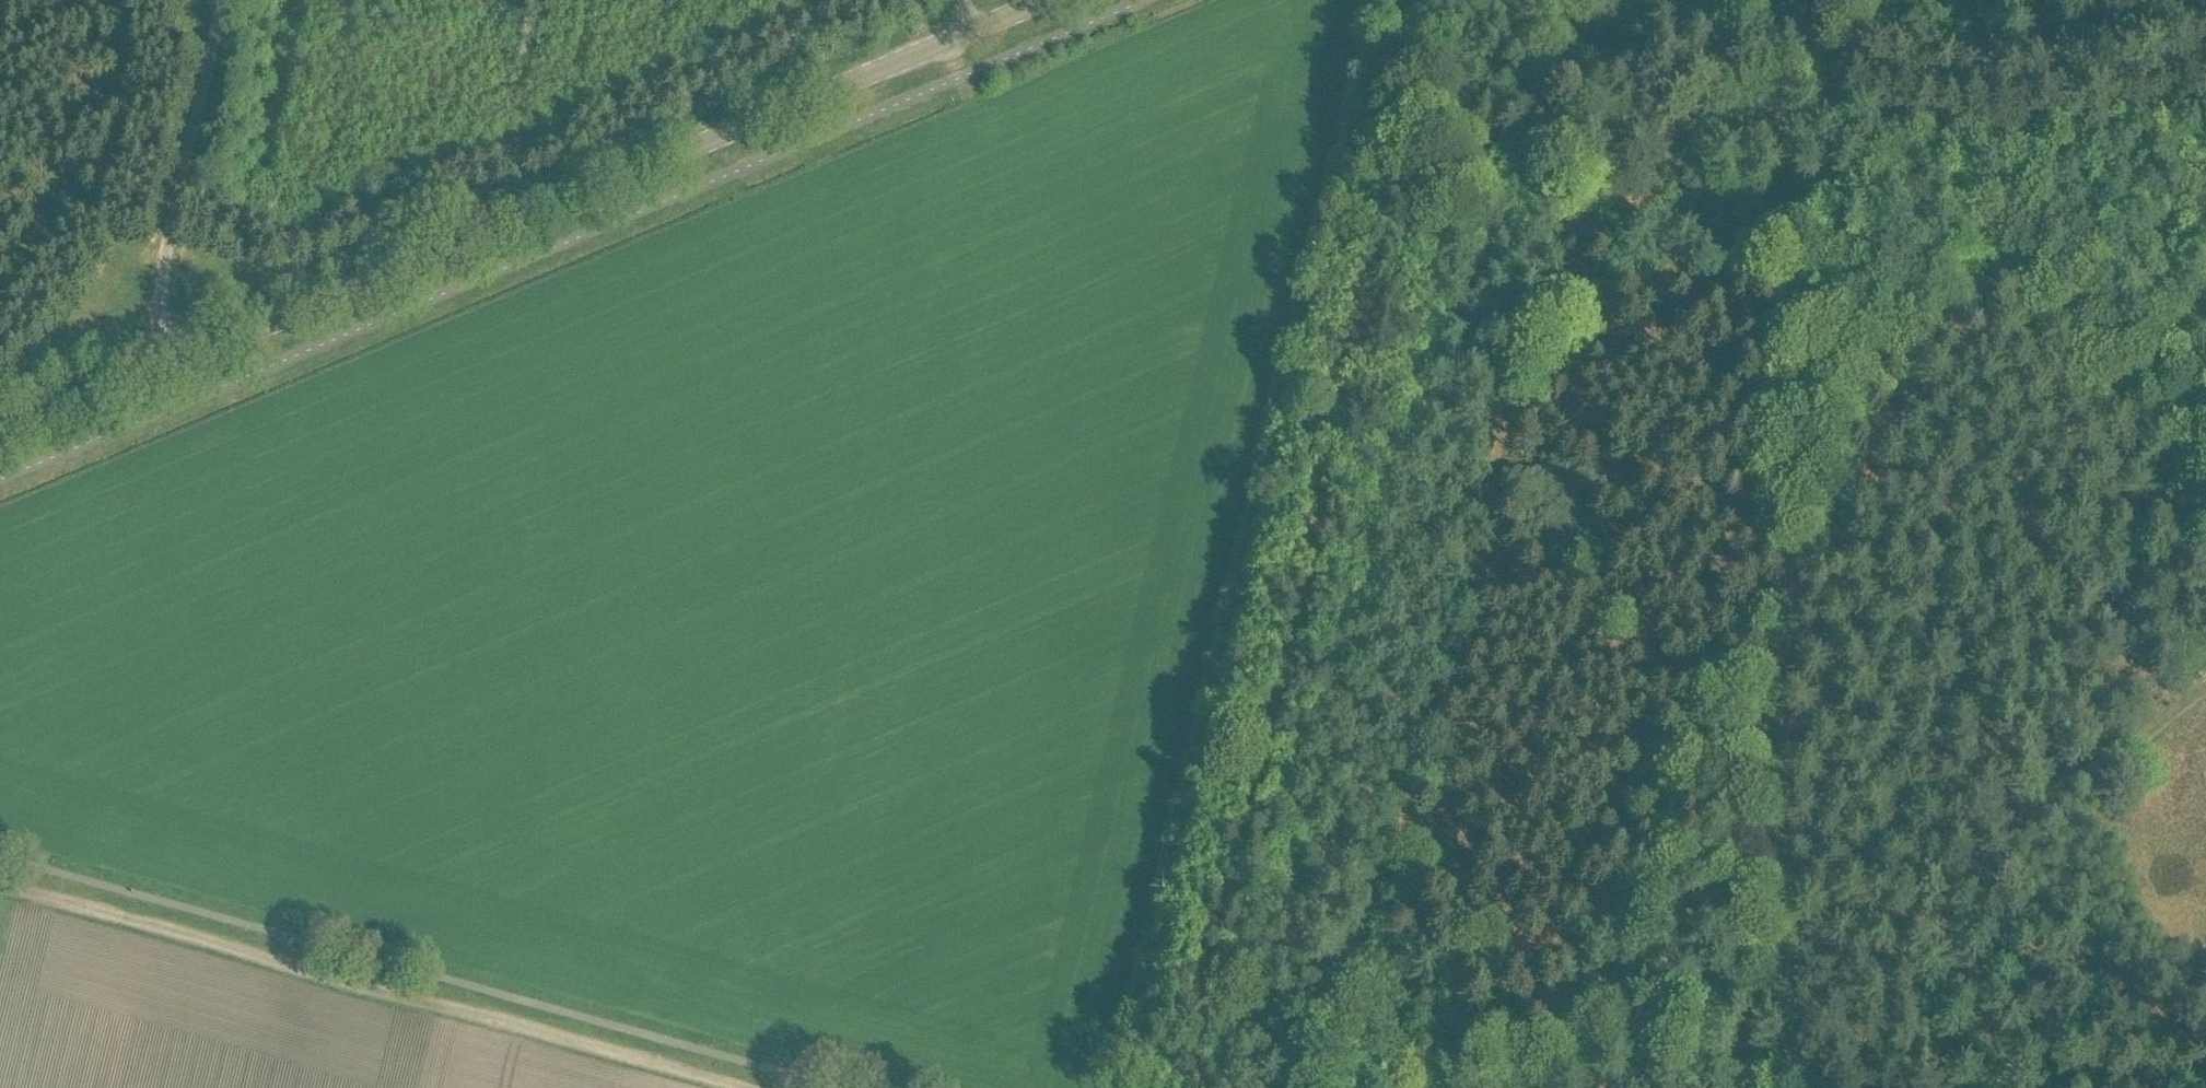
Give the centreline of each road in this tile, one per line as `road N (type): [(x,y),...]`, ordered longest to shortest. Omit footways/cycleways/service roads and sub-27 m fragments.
road 1 (track): [(1812,1087),(1782,948),(1779,826),(1797,711),(1820,626),(1959,348),(2044,95),(1846,70),(1775,101),(1688,164)]
road 2 (tertiary): [(0,440),(1052,0)]
road 3 (track): [(0,884),(742,1087)]

